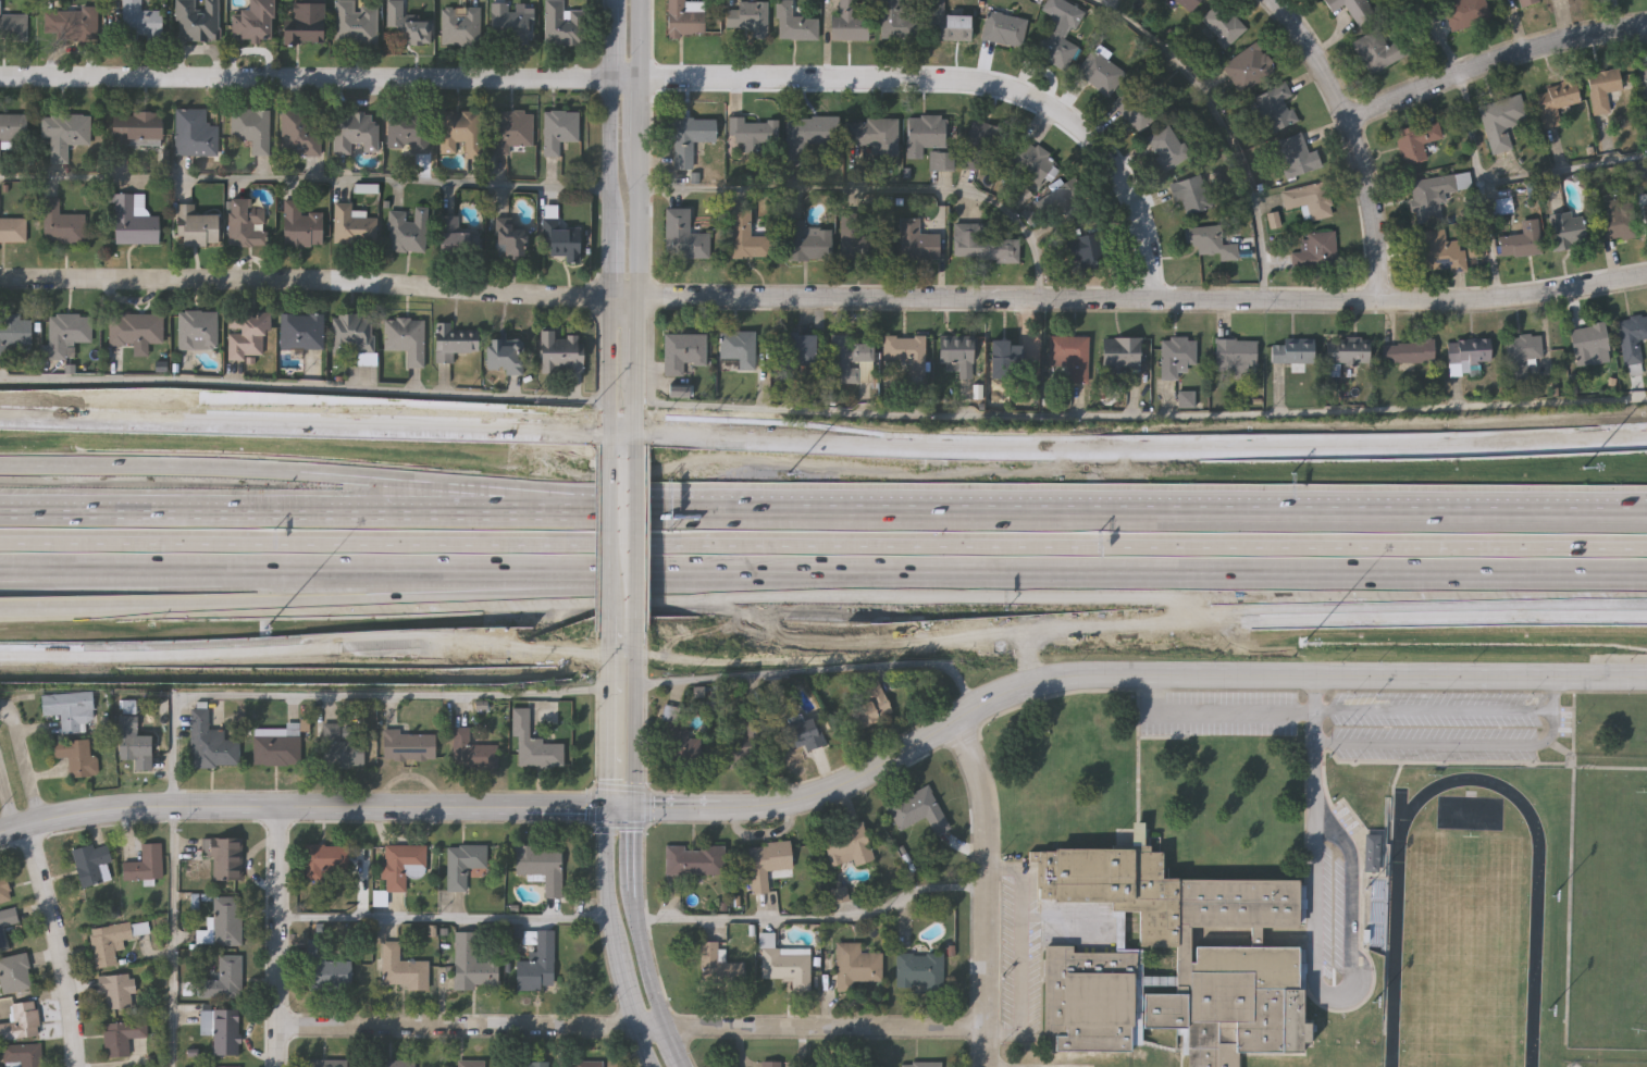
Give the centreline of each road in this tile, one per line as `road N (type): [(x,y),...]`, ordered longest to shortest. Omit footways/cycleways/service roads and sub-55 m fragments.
road 1 (tertiary): [(1646,677),(1066,681),(1014,695),(805,804),(754,814),(166,809),(95,811),(0,835)]
road 2 (residential): [(1646,274),(1537,295),(1382,302),(642,301),(340,282),(0,282)]
road 3 (motorway): [(1646,550),(0,545)]
road 4 (residential): [(0,75),(1016,89),(1051,103),(1091,135),(1132,194),(1157,300)]
road 5 (motorway): [(1646,512),(507,507)]
road 6 (secondary): [(640,647),(1320,616),(1646,616)]
road 7 (secondary): [(1646,439),(980,450),(640,437)]
road 8 (motorway): [(756,573),(1646,575)]
road 9 (motorway): [(0,609),(599,590),(756,573)]
road 10 (motorway): [(0,568),(756,573)]
road 11 (secondary): [(640,437),(0,419)]
road 12 (secondary): [(0,647),(611,648)]
road 13 (motorway): [(507,507),(411,480),(305,471),(0,469)]
road 14 (motorway): [(507,507),(0,507)]
road 15 (secondary): [(641,467),(639,0)]
road 16 (secondary): [(616,0),(609,400)]
road 17 (residential): [(644,1028),(273,1026)]
road 18 (residential): [(986,1066),(988,804),(961,727)]
road 19 (residential): [(1382,302),(1367,177),(1348,122),(1270,0)]
road 20 (residential): [(987,1029),(664,1028)]
road 21 (residential): [(1646,27),(1556,40),(1348,122)]
road 22 (residential): [(273,1066),(278,809)]
road 23 (residential): [(73,1066),(55,926),(28,827)]
road 24 (secondary): [(608,816),(610,921),(644,1028)]
road 25 (secondary): [(634,817),(640,647)]
road 26 (secondary): [(611,648),(608,816)]
road 27 (secondary): [(609,467),(611,623)]
road 28 (residential): [(42,823),(14,712),(0,717)]

